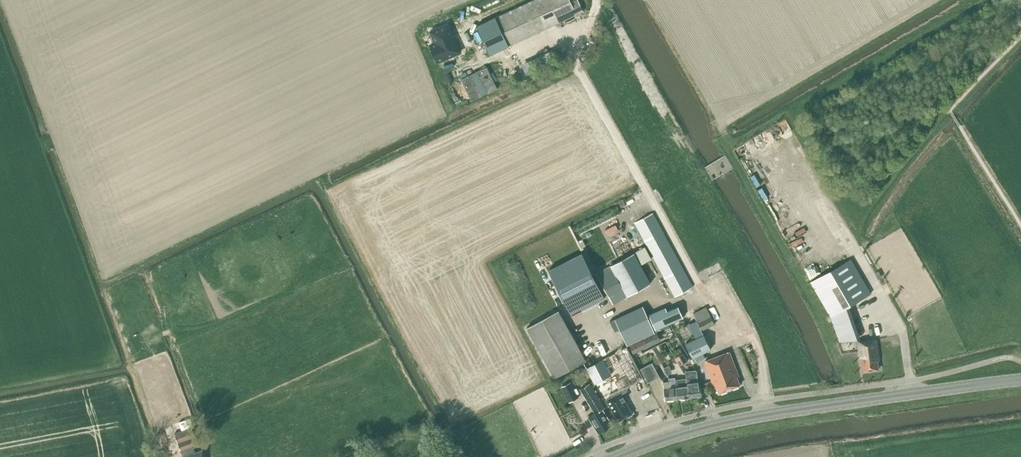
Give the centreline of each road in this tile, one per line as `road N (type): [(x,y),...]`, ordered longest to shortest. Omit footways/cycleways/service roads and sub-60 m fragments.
road 1 (primary): [(618,456),(739,419),(1020,379)]

